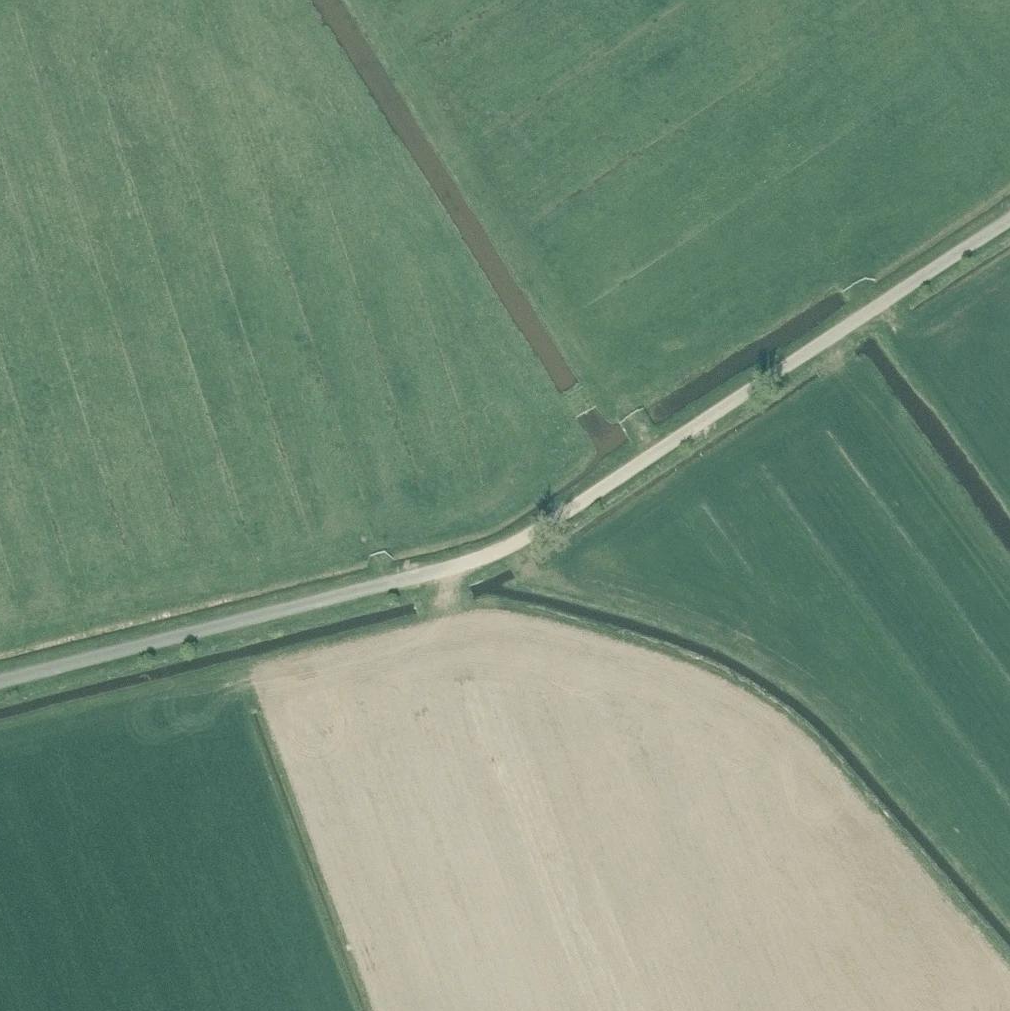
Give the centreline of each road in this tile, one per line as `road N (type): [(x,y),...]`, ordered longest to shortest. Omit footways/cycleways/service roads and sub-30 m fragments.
road 1 (unclassified): [(0,682),(424,575),(529,539),(1009,219)]

